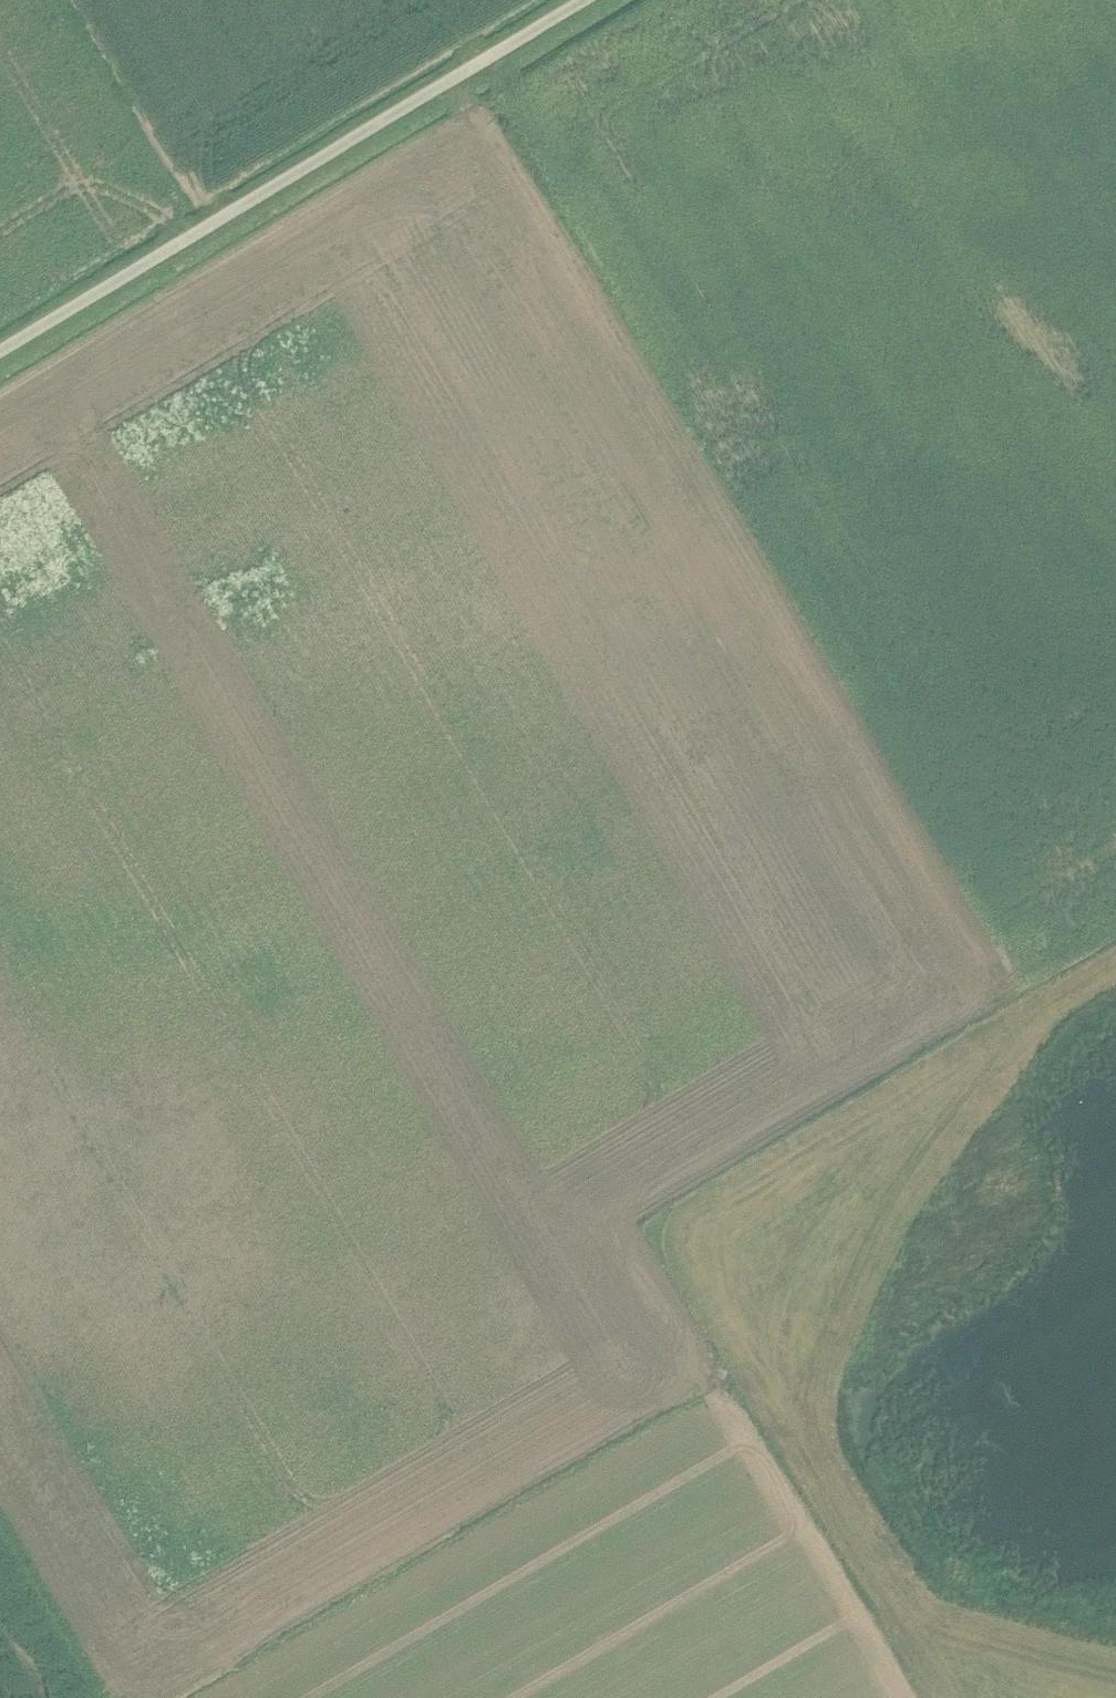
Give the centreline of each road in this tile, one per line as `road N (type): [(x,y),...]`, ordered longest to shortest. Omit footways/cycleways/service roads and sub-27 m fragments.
road 1 (unclassified): [(0,352),(593,0)]

